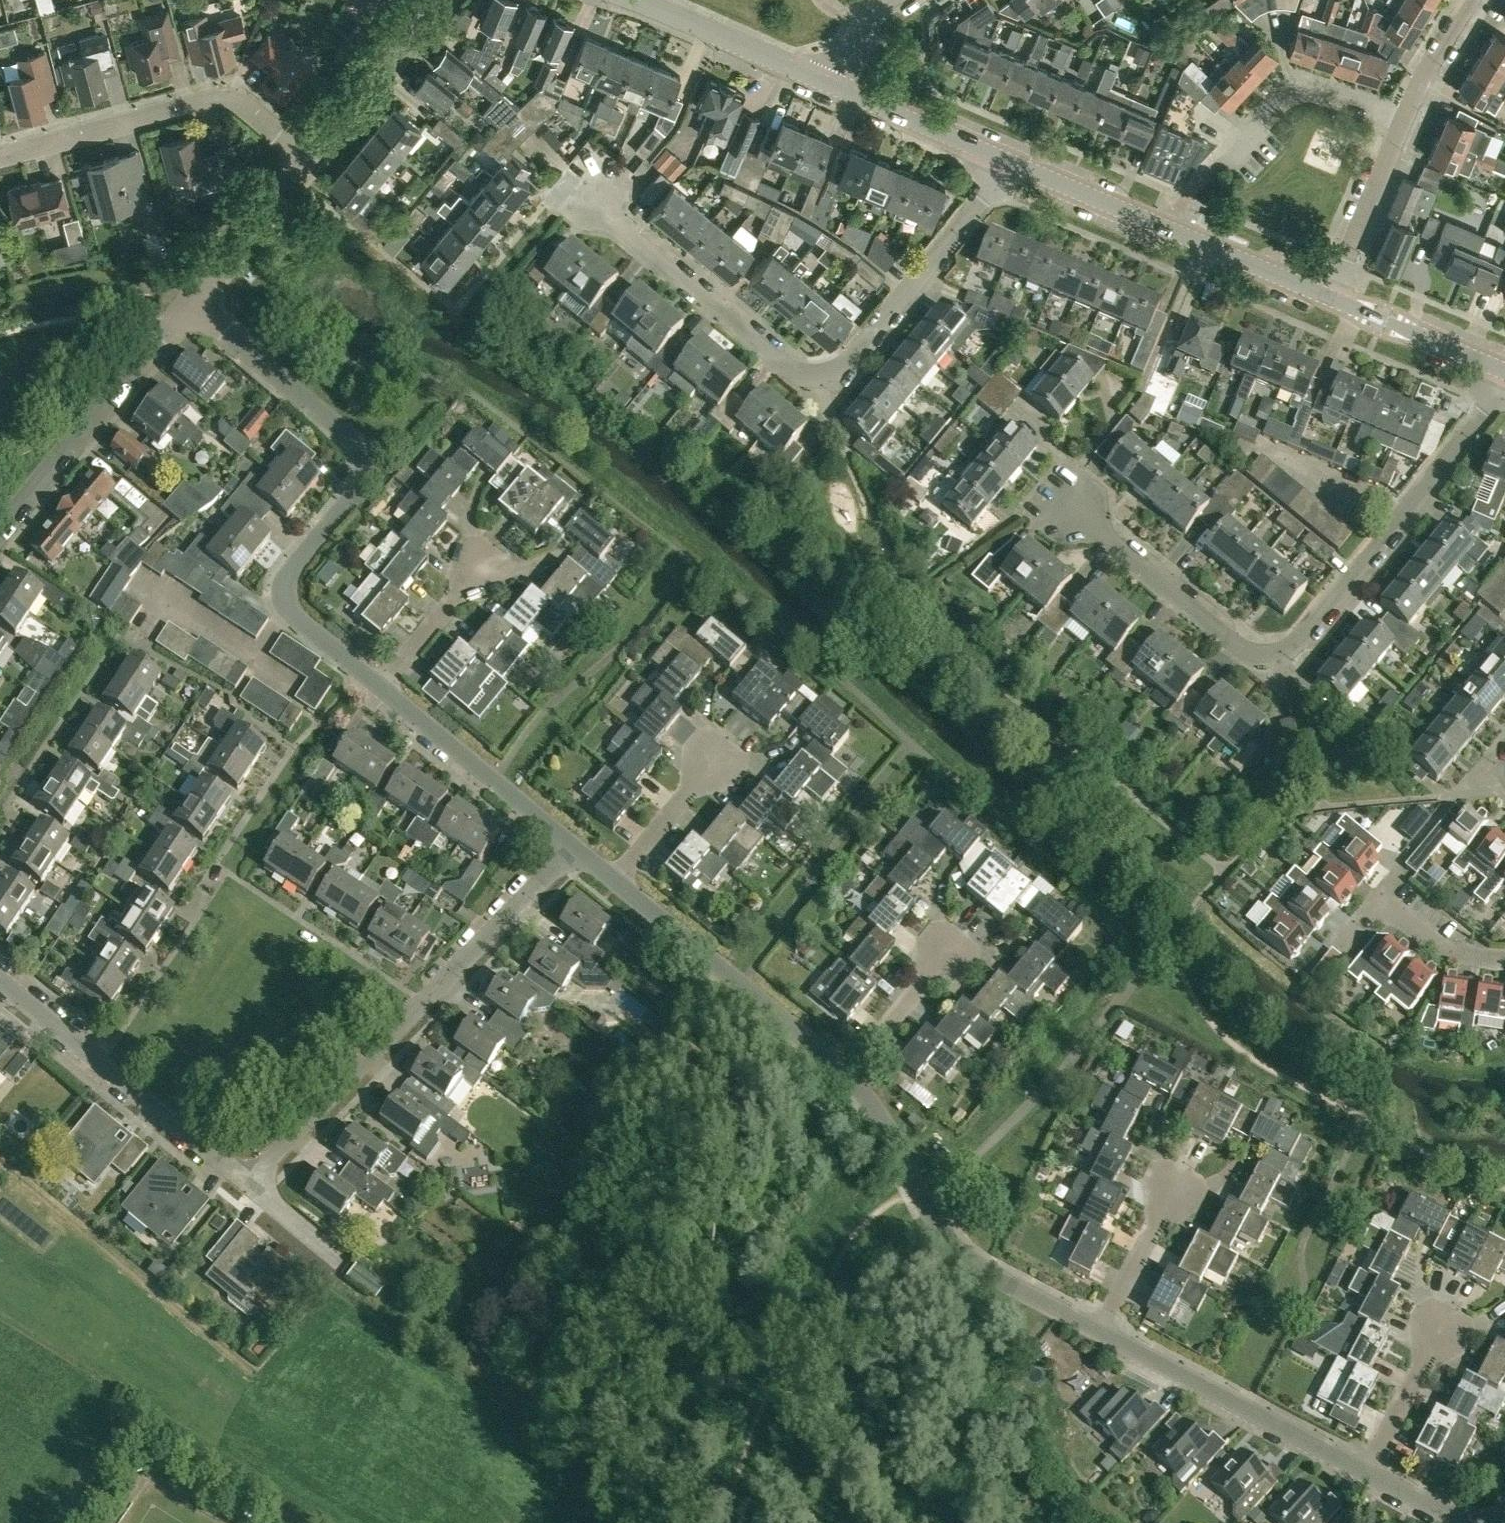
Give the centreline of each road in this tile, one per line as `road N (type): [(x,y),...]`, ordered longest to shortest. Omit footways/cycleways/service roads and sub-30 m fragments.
road 1 (residential): [(527,154),(800,374),(820,381),(844,370),(1006,162)]
road 2 (residential): [(1054,499),(1247,654),(1272,659),(1296,644),(1504,391)]
road 3 (unclassified): [(187,306),(364,450),(359,490),(282,593),(292,611),(381,687)]
road 4 (residential): [(247,1183),(573,845)]
road 5 (unclassified): [(848,1073),(960,1252),(1100,1331)]
road 6 (tertiary): [(1329,295),(1006,162)]
road 7 (residential): [(309,157),(251,111),(210,101),(0,157)]
road 8 (residential): [(247,1183),(0,980)]
road 9 (unclassified): [(614,879),(848,1073)]
road 10 (unclassified): [(1100,1331),(1365,1473)]
road 11 (unclassified): [(0,540),(187,306)]
road 12 (unclassified): [(381,687),(573,845)]
road 13 (tertiary): [(839,90),(642,0)]
road 14 (residential): [(1222,160),(1286,90),(1300,85),(1400,121)]
road 15 (unclassified): [(309,157),(443,0)]
road 16 (unclassified): [(187,306),(309,157)]
road 17 (tertiary): [(1504,373),(1329,295)]
road 18 (residential): [(1400,121),(1329,295)]
road 19 (residential): [(1365,1473),(1450,1310)]
road 20 (tertiary): [(1006,162),(839,90)]
road 21 (residential): [(614,879),(726,745)]
road 22 (residential): [(848,1073),(958,938)]
road 23 (residential): [(1100,1331),(1176,1176)]
road 24 (residential): [(381,687),(486,559)]
road 25 (residential): [(1375,899),(1441,945),(1504,958)]
road 26 (residential): [(1470,0),(1400,121)]

